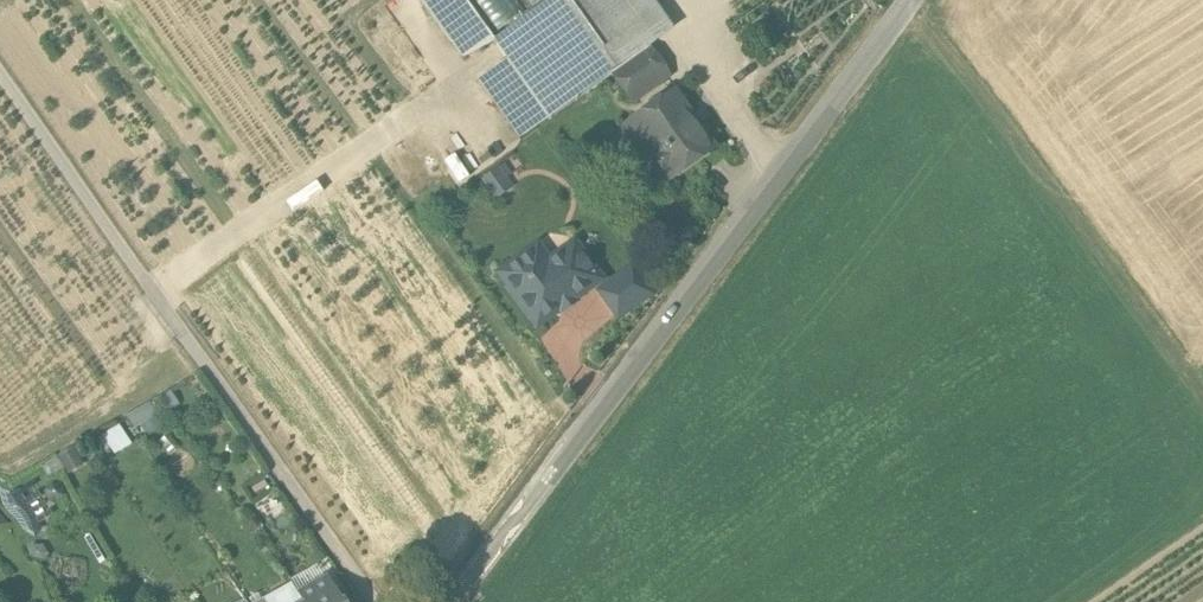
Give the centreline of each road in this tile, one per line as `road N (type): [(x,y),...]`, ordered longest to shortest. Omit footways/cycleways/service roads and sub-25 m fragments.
road 1 (residential): [(454,601),(910,0)]
road 2 (track): [(371,601),(0,75)]
road 3 (track): [(1202,393),(928,32),(900,13)]

